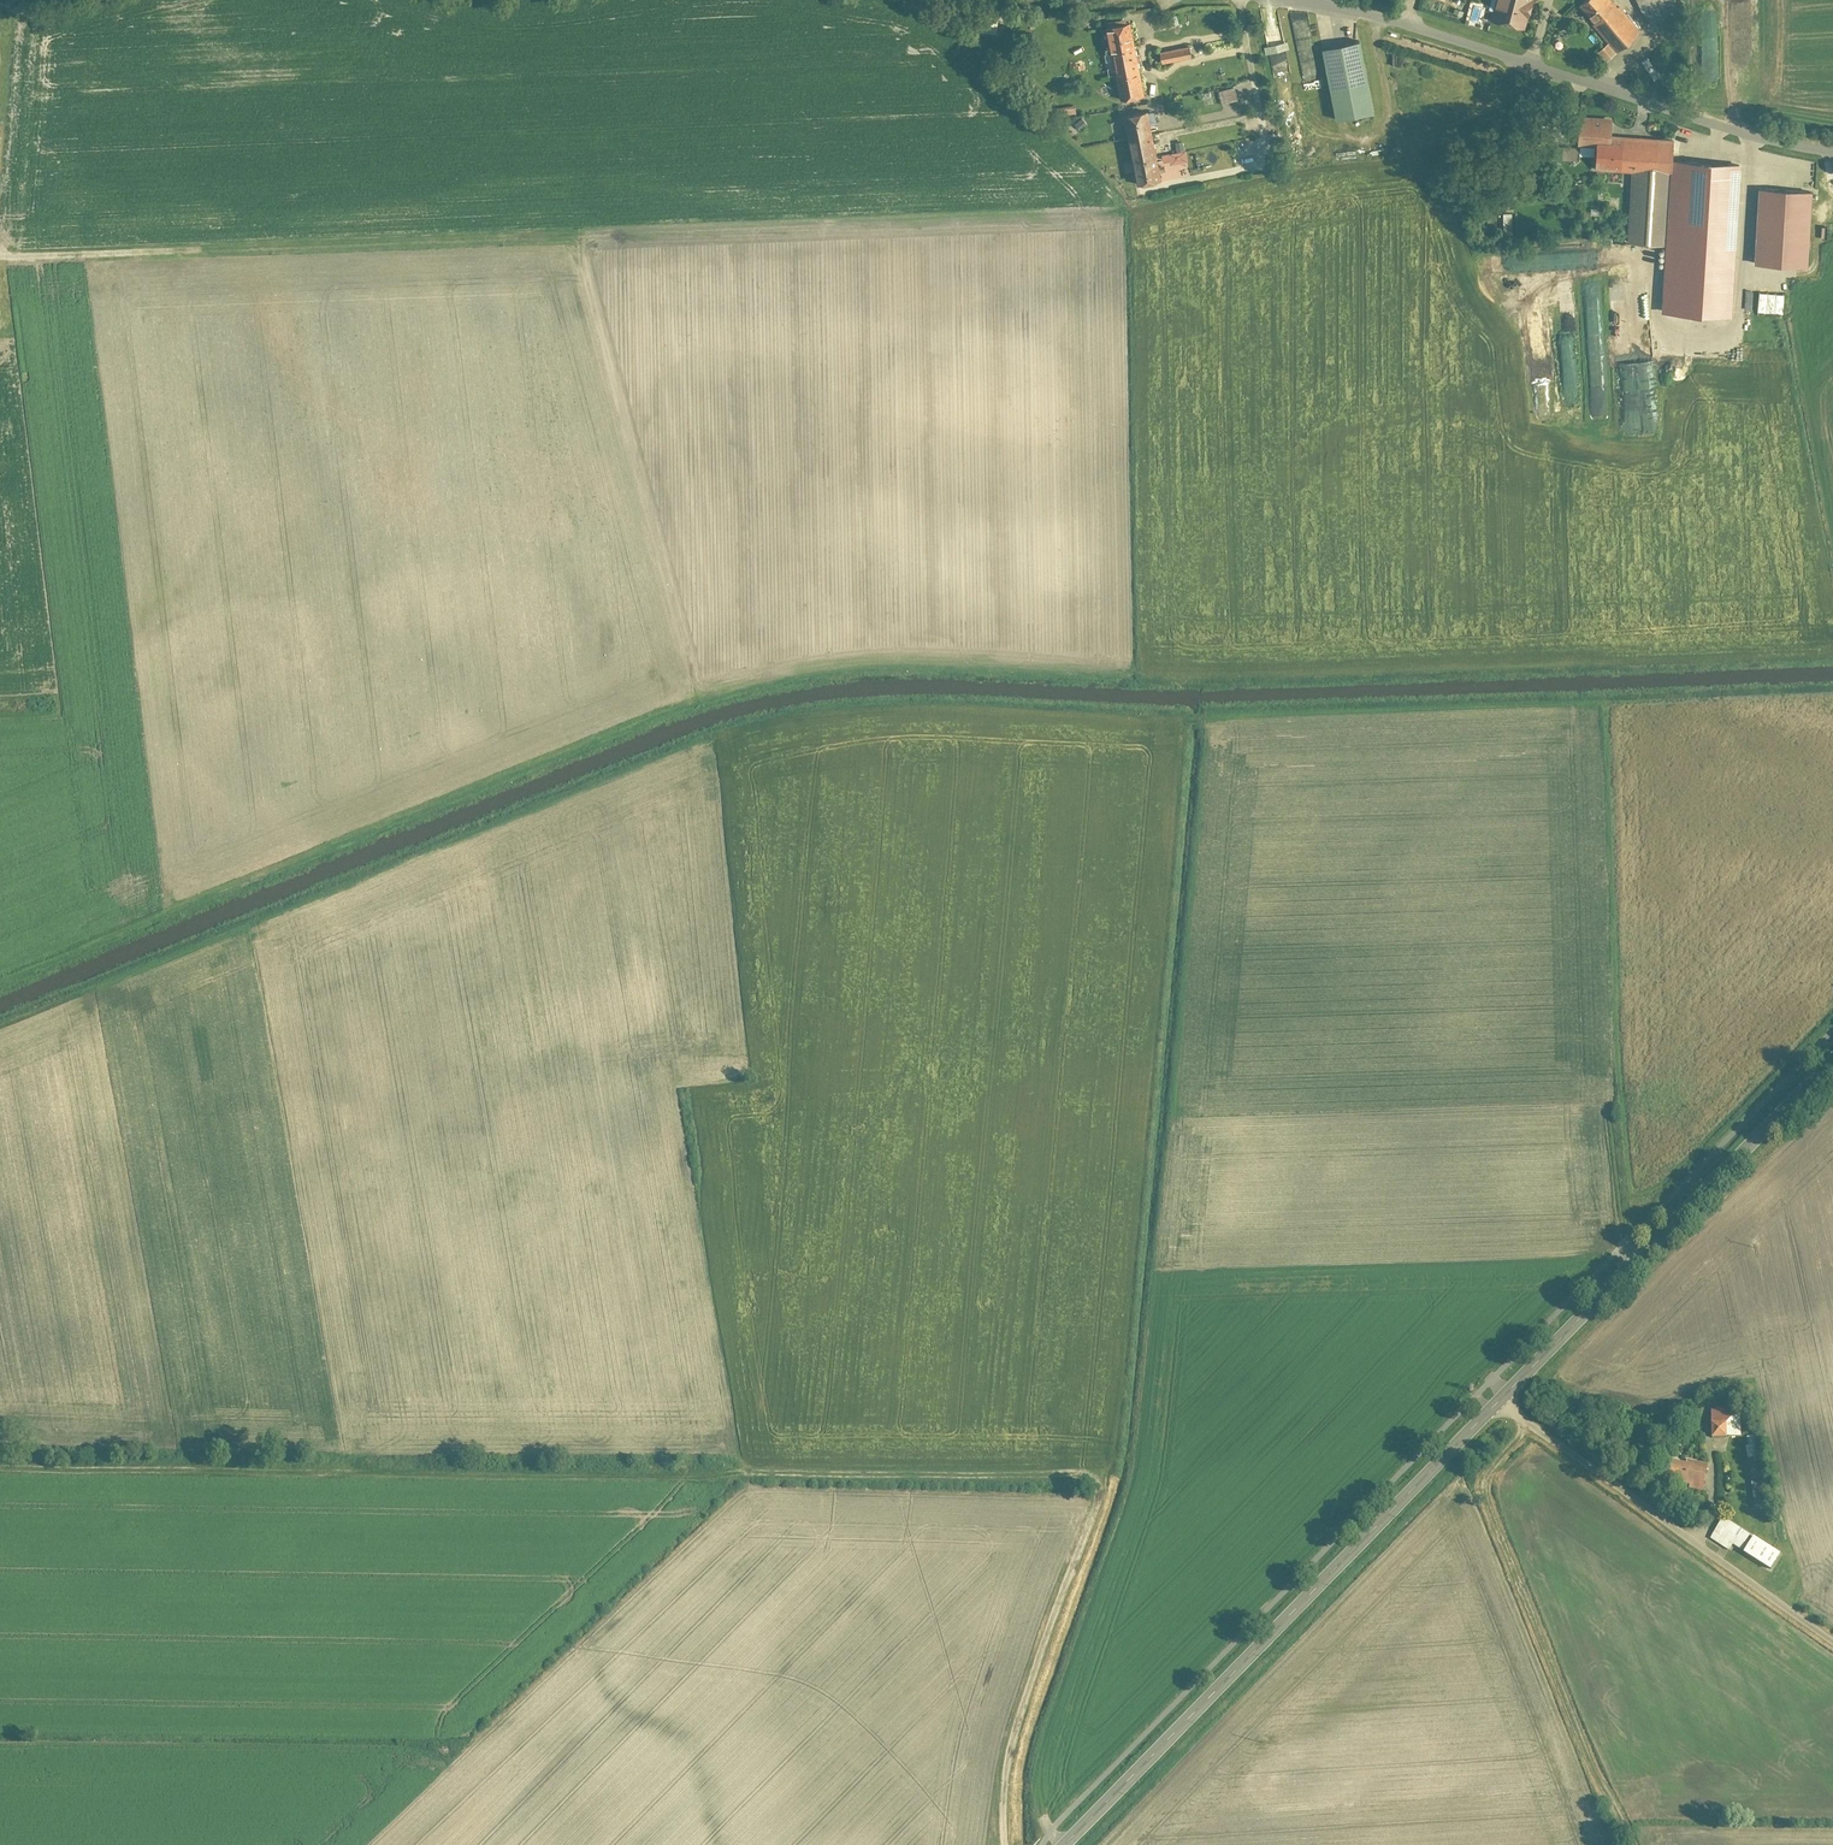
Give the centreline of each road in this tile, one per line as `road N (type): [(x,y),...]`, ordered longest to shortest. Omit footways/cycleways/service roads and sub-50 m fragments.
road 1 (track): [(1005,1844),(1012,1749),(1101,1486),(0,1454)]
road 2 (tertiary): [(1504,1386),(1069,1844)]
road 3 (residential): [(1832,152),(1780,144),(1386,21),(1291,0)]
road 4 (tertiary): [(1832,1056),(1504,1386)]
road 5 (residential): [(1832,1639),(1655,1513),(1504,1386)]

